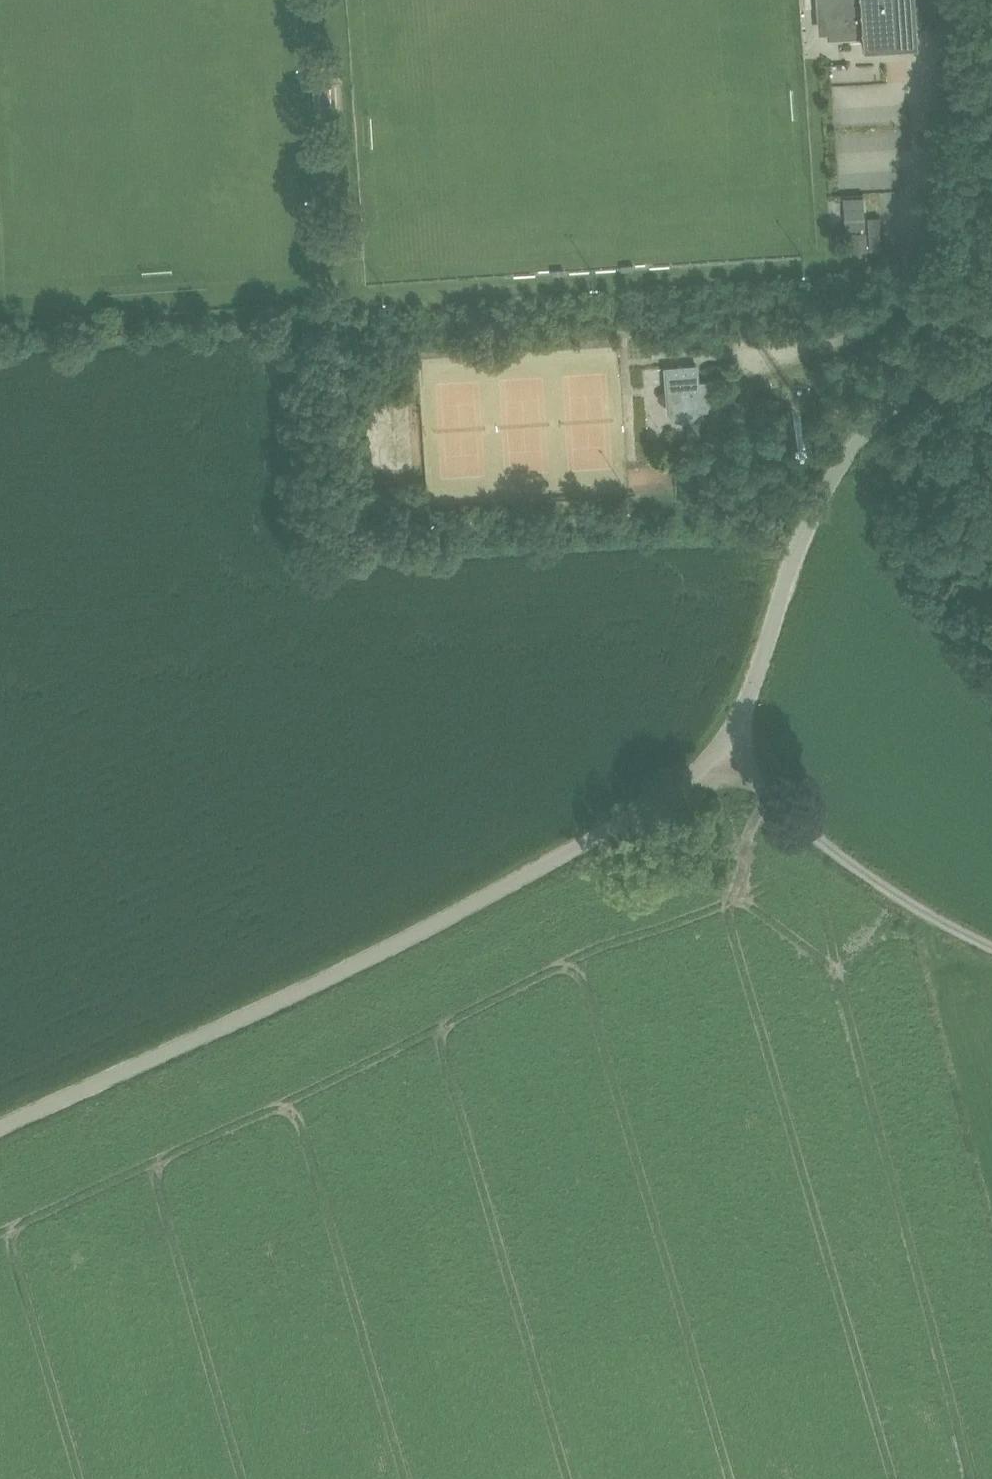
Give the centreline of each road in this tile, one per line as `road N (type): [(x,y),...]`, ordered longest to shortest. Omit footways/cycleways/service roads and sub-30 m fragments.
road 1 (unclassified): [(0,1128),(354,966),(687,781),(722,749),(752,690),(782,586),(835,470),(886,410),(991,319)]
road 2 (track): [(722,749),(885,889),(991,948)]

